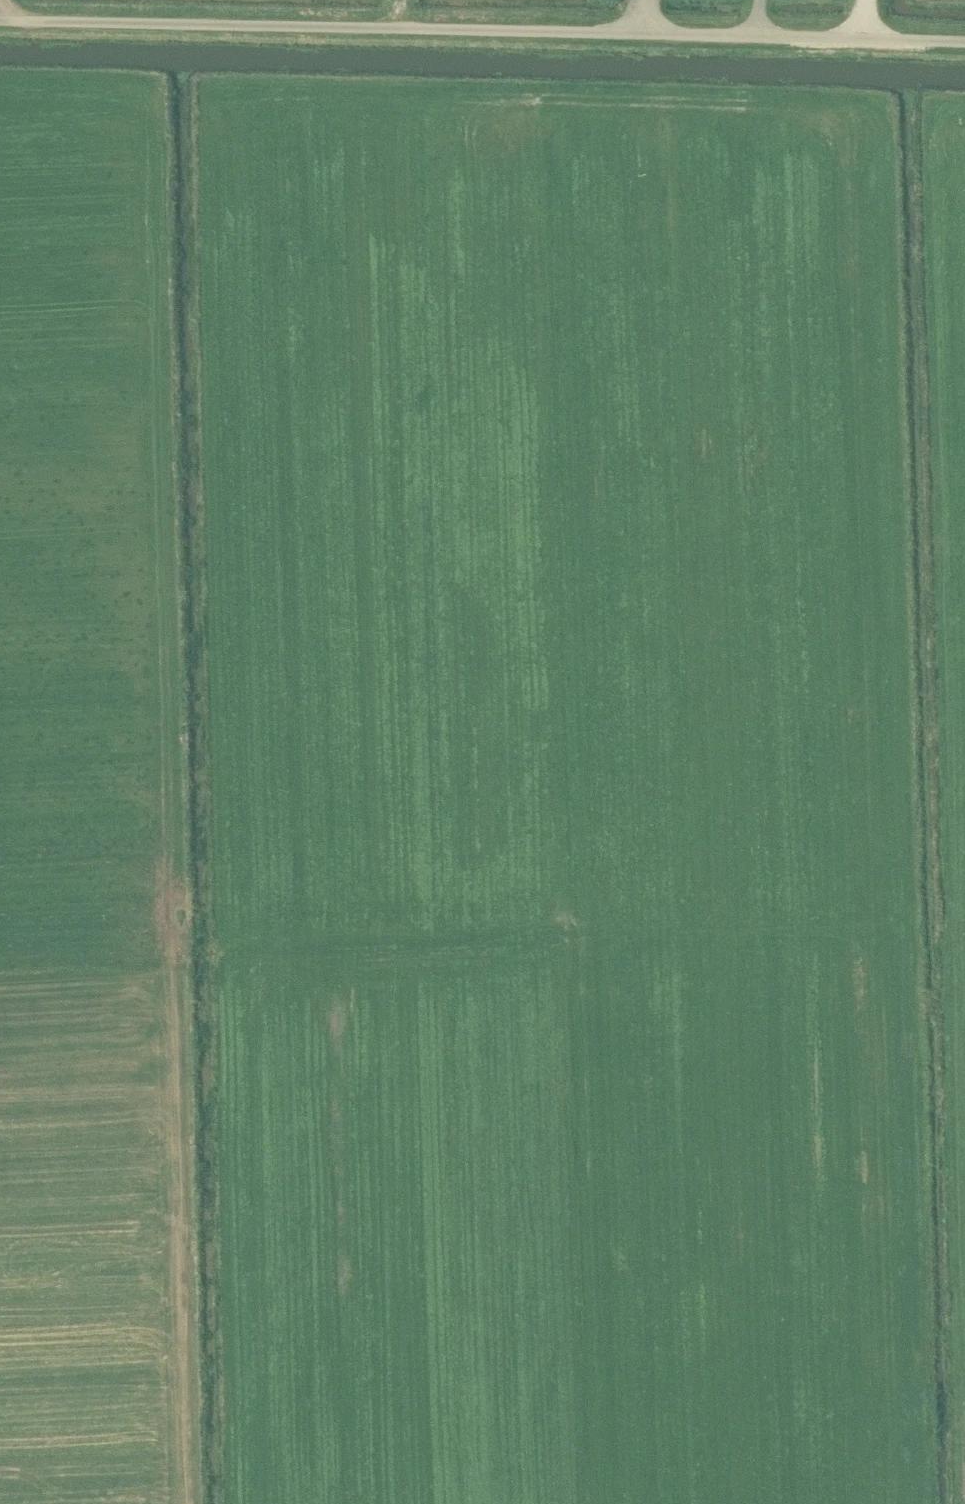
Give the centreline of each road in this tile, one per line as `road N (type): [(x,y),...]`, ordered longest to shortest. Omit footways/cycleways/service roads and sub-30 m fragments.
road 1 (unclassified): [(0,22),(964,46)]

